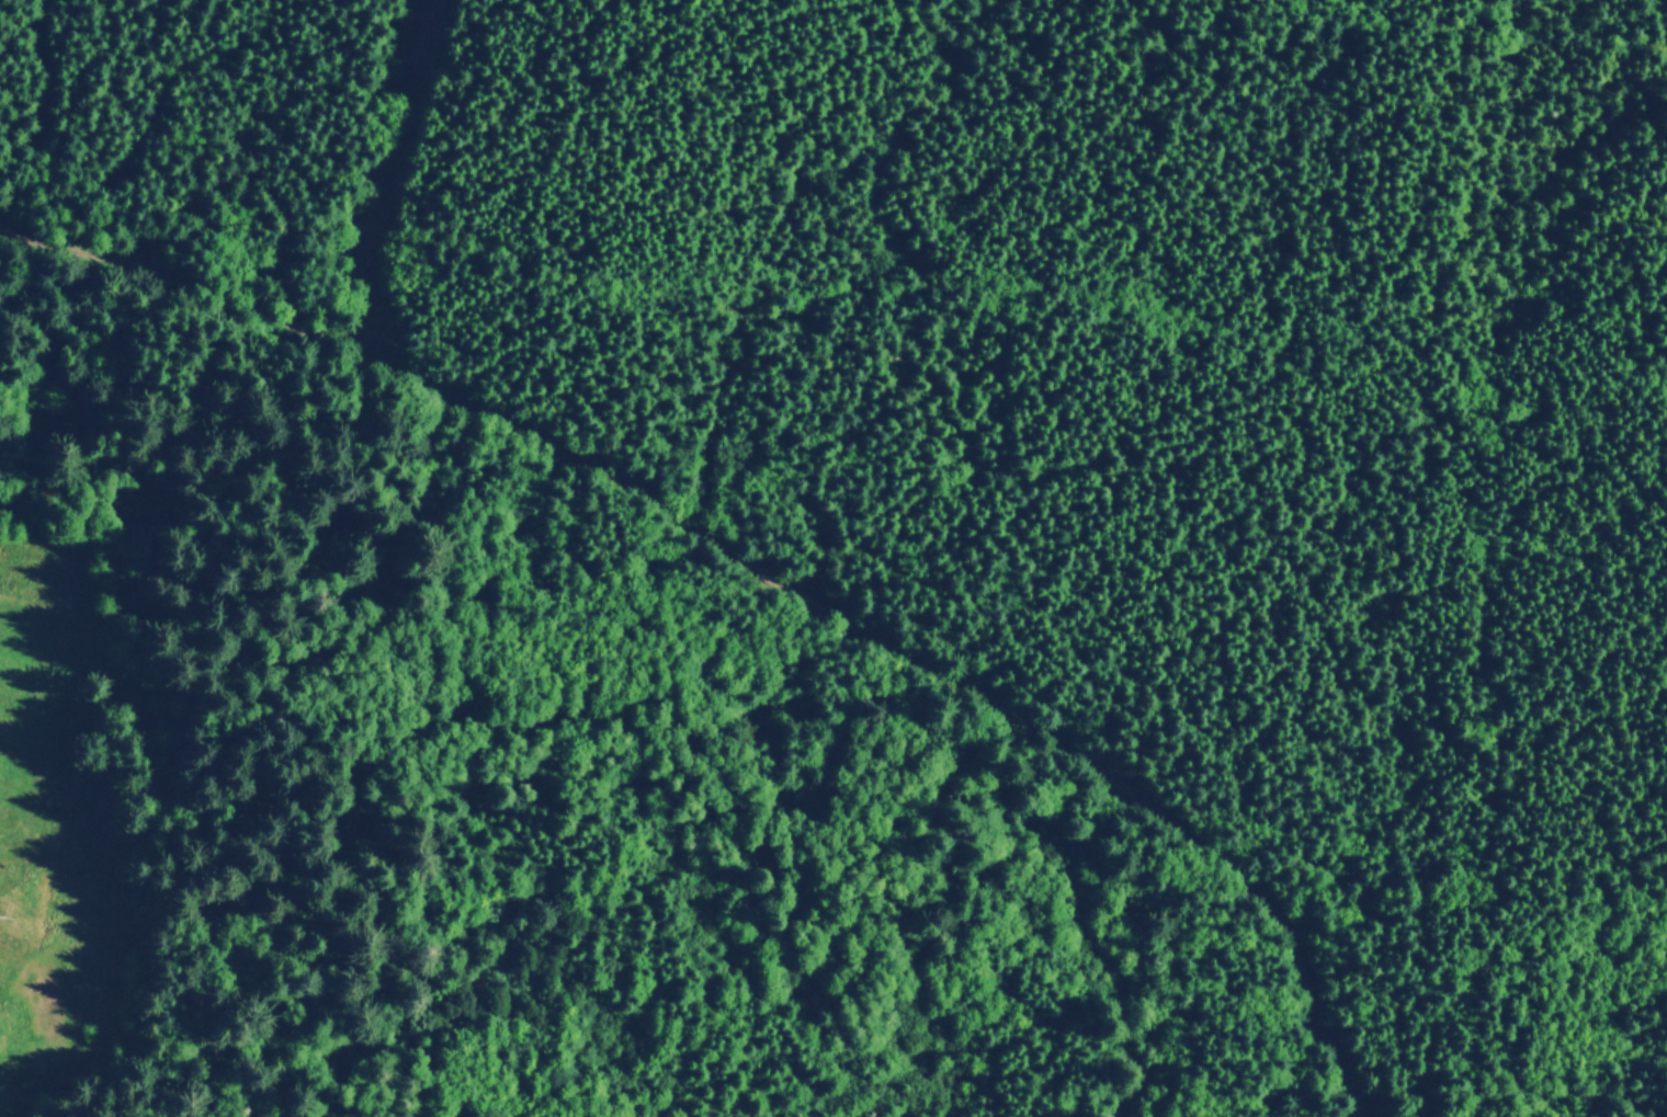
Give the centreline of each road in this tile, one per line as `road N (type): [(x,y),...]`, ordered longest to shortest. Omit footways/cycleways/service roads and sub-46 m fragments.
road 1 (track): [(0,236),(408,328),(918,594),(1144,753),(1257,859),(1357,1116)]
road 2 (track): [(408,328),(421,76),(450,0)]

